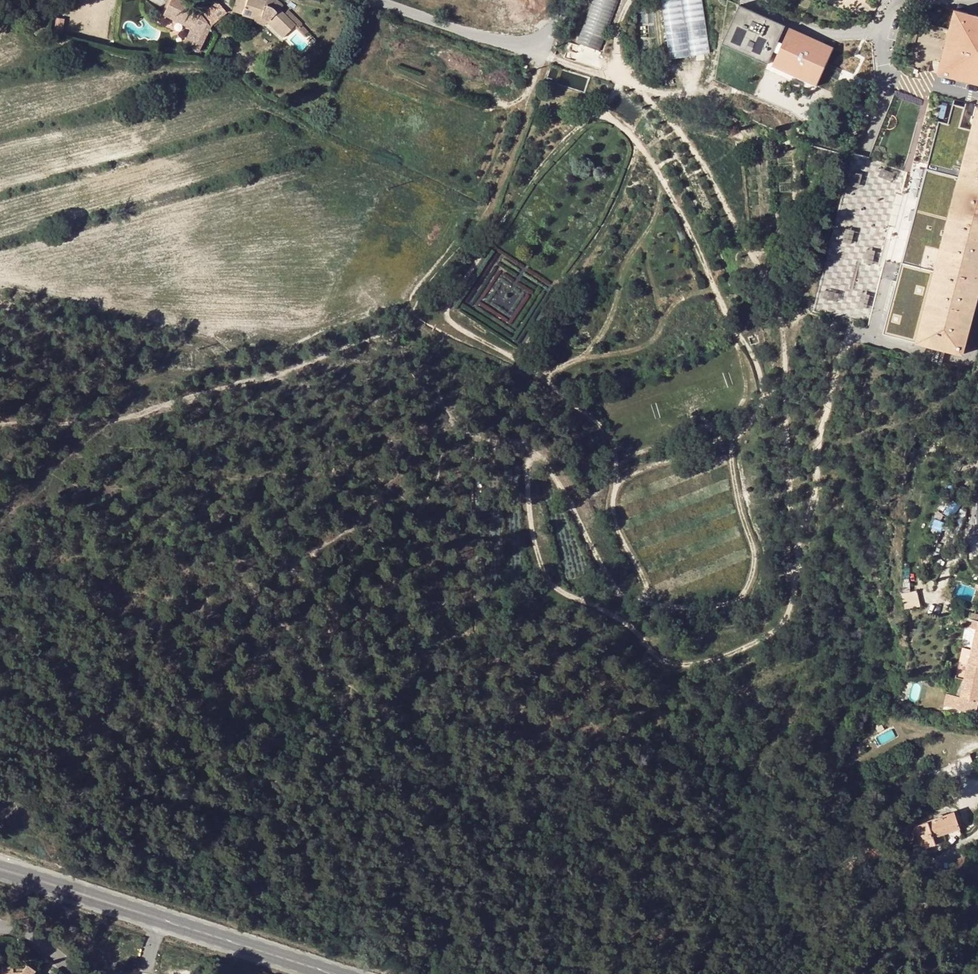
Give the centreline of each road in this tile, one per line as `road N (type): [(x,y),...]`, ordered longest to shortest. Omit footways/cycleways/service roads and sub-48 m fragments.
road 1 (track): [(617,74),(676,127),(708,174),(770,290),(782,328),(794,589),(788,615),(775,633),(702,664),(654,656),(638,632),(557,589),(542,571),(532,539),(533,456),(549,468),(621,596),(645,601),(647,583),(613,504),(618,462),(611,441),(558,393),(448,318),(447,306),(532,178),(617,88)]
road 2 (track): [(599,111),(649,156),(762,383),(762,405),(733,440),(730,461),(753,548),(744,593),(711,608),(645,601)]
road 3 (track): [(792,579),(837,357),(855,335),(877,336)]
road 4 (unclassified): [(570,0),(557,29),(523,51),(373,0)]
road 5 (secondary): [(160,919),(335,973)]
road 6 (secondary): [(0,868),(160,919)]

